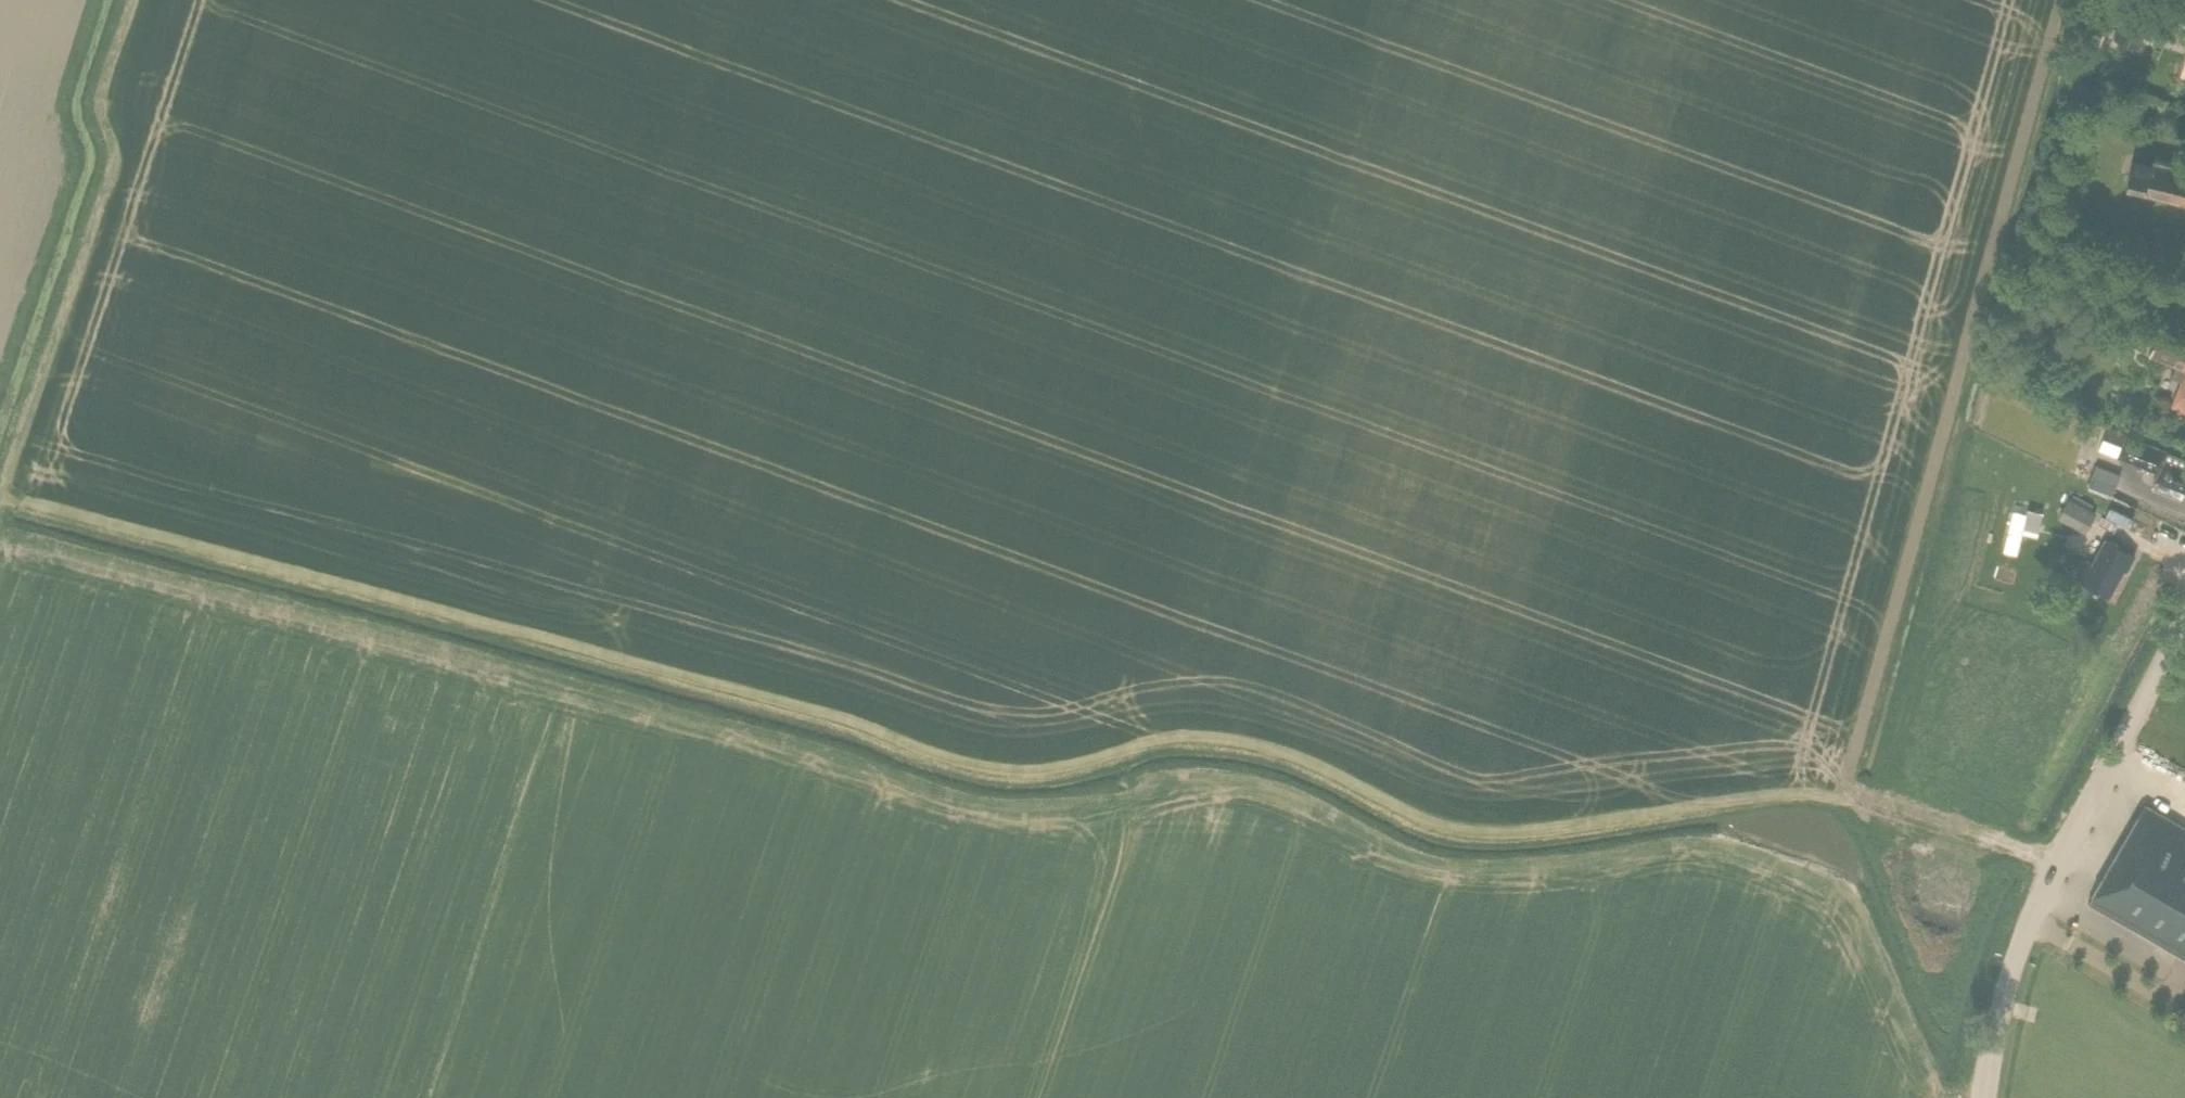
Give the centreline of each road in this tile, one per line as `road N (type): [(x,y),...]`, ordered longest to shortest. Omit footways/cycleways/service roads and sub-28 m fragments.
road 1 (tertiary): [(1979,1097),(1982,1062),(2024,928),(2184,616)]

